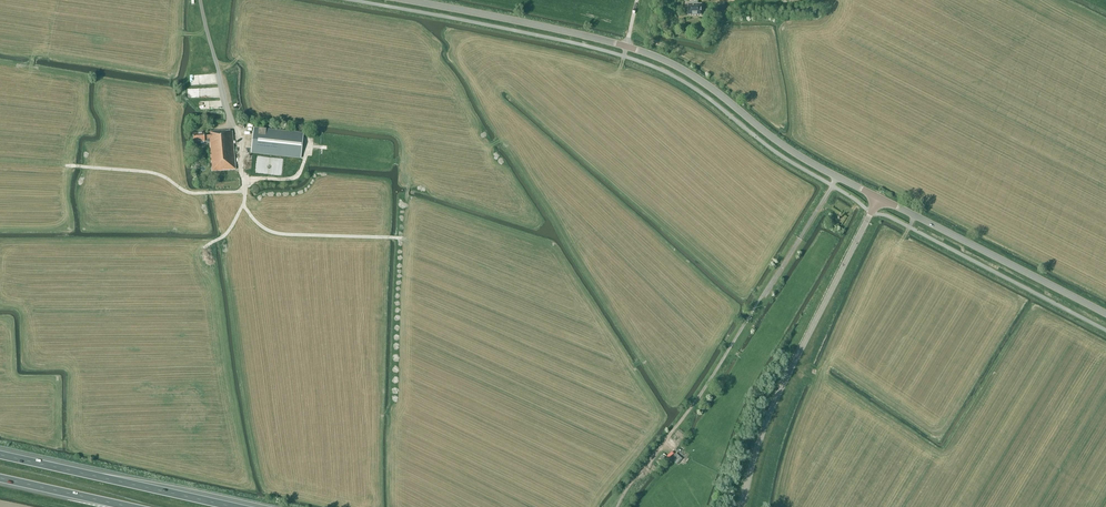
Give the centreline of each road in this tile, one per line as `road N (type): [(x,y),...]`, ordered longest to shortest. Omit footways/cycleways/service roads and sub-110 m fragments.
road 1 (tertiary): [(742,506),(773,407),(878,198)]
road 2 (tertiary): [(878,198),(790,150),(692,75),(626,47)]
road 3 (tertiary): [(1105,314),(878,198)]
road 4 (motorway): [(234,506),(0,455)]
road 5 (tertiary): [(626,47),(406,0)]
road 6 (motorway): [(0,478),(130,506)]

